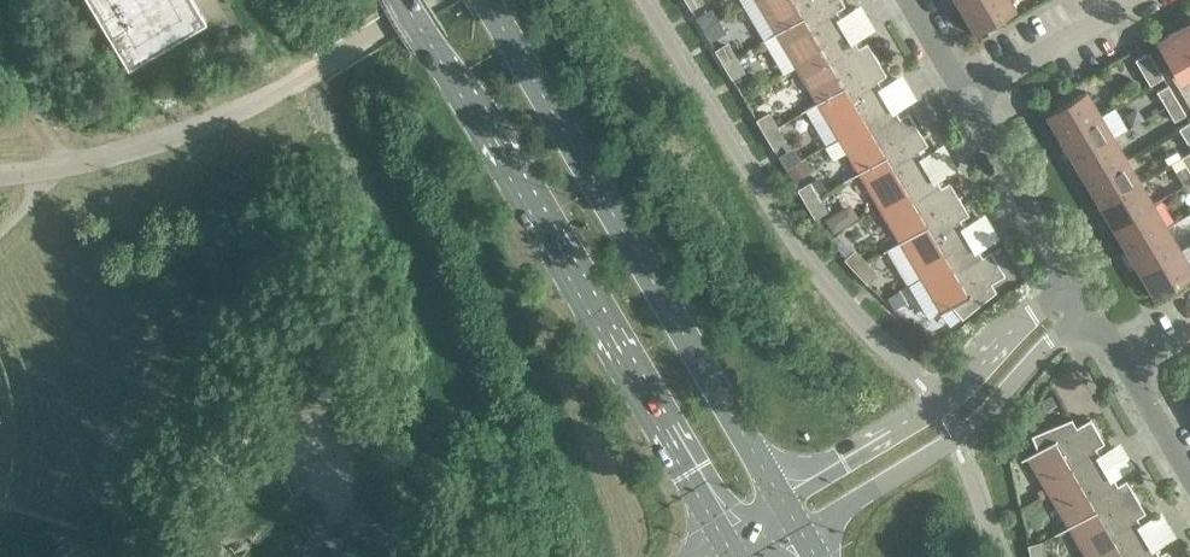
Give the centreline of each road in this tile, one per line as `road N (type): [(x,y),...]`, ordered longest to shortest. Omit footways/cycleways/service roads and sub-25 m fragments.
road 1 (secondary): [(404,0),(724,536)]
road 2 (secondary): [(781,501),(488,0)]
road 3 (unclassified): [(803,537),(991,410),(1049,341),(1089,309)]
road 4 (unclassified): [(1074,286),(1014,329),(936,404),(781,501)]
road 5 (residential): [(957,108),(1143,0)]
road 6 (residential): [(957,108),(1074,286)]
road 7 (residential): [(889,0),(957,108)]
road 8 (residential): [(1128,372),(1189,477)]

